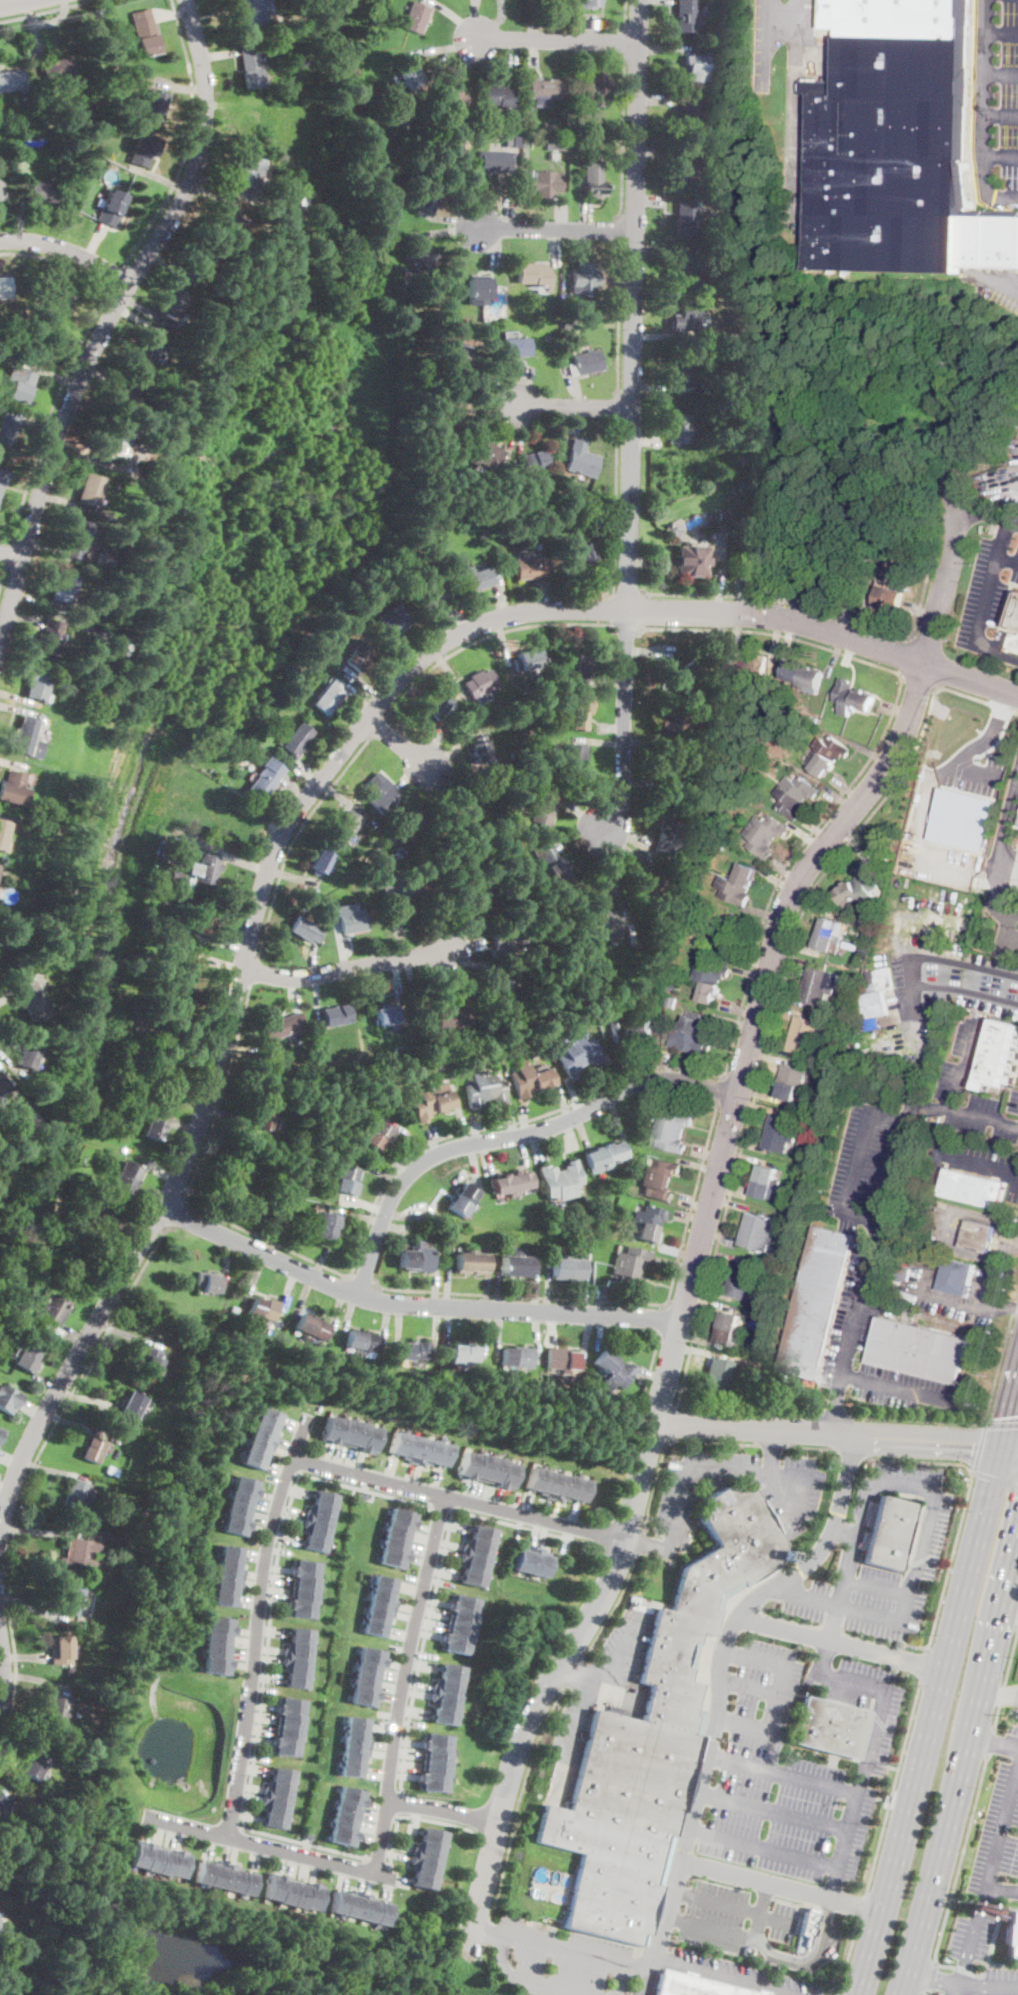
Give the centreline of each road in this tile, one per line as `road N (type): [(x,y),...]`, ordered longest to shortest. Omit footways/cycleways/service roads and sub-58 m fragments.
road 1 (tertiary): [(0,1542),(30,1441),(188,1156),(278,842),(420,660),(480,625),(521,613),(747,613),(806,623),(1017,696)]
road 2 (residential): [(954,506),(908,730),(791,899),(616,1573),(531,1710),(462,1956)]
road 3 (residential): [(601,830),(621,799),(640,0)]
road 4 (residential): [(0,642),(78,383),(197,162),(204,75),(185,0)]
road 5 (primary): [(999,1446),(851,1994)]
road 6 (residential): [(680,1320),(384,1303),(163,1209)]
road 7 (residential): [(360,1297),(388,1206),(431,1158),(568,1121),(637,1082),(689,1081),(739,1096)]
road 8 (primary): [(902,1994),(1017,1535)]
road 9 (residential): [(227,1837),(272,1513),(308,1414)]
road 10 (residential): [(374,1875),(407,1664),(446,1495)]
road 11 (tertiary): [(655,1424),(999,1446)]
road 12 (residential): [(290,1458),(625,1539)]
road 13 (residential): [(395,1880),(143,1817)]
road 14 (residential): [(242,969),(312,977),(449,951)]
road 15 (residential): [(475,37),(639,42)]
road 16 (residential): [(477,225),(635,231)]
road 17 (residential): [(0,240),(69,251),(129,285)]

